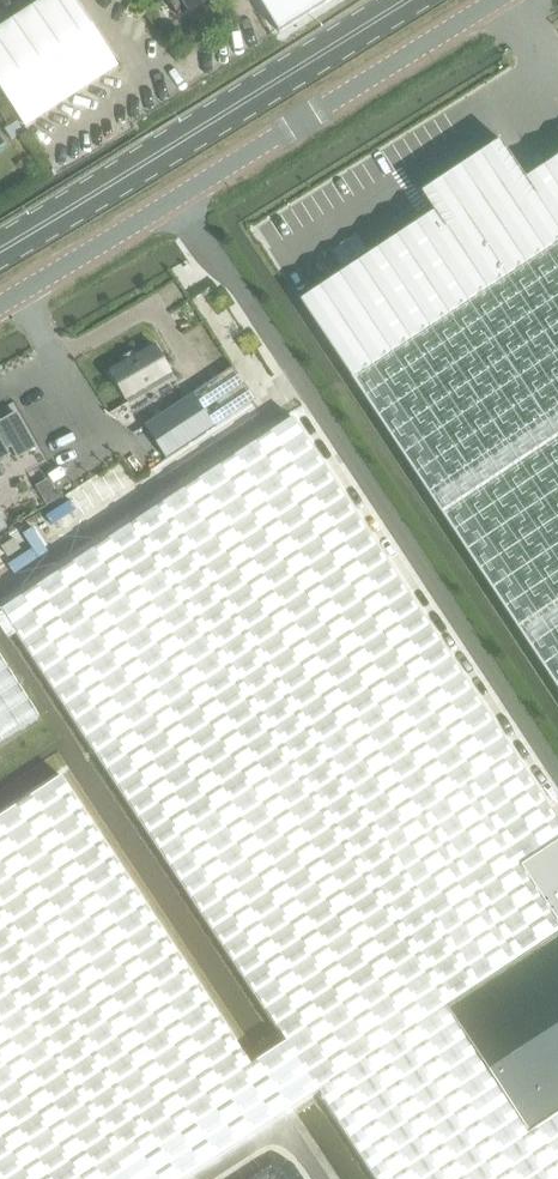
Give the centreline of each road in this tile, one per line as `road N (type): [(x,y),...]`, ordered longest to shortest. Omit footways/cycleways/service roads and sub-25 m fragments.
road 1 (unclassified): [(504,0),(0,306)]
road 2 (primary): [(0,250),(408,0)]

